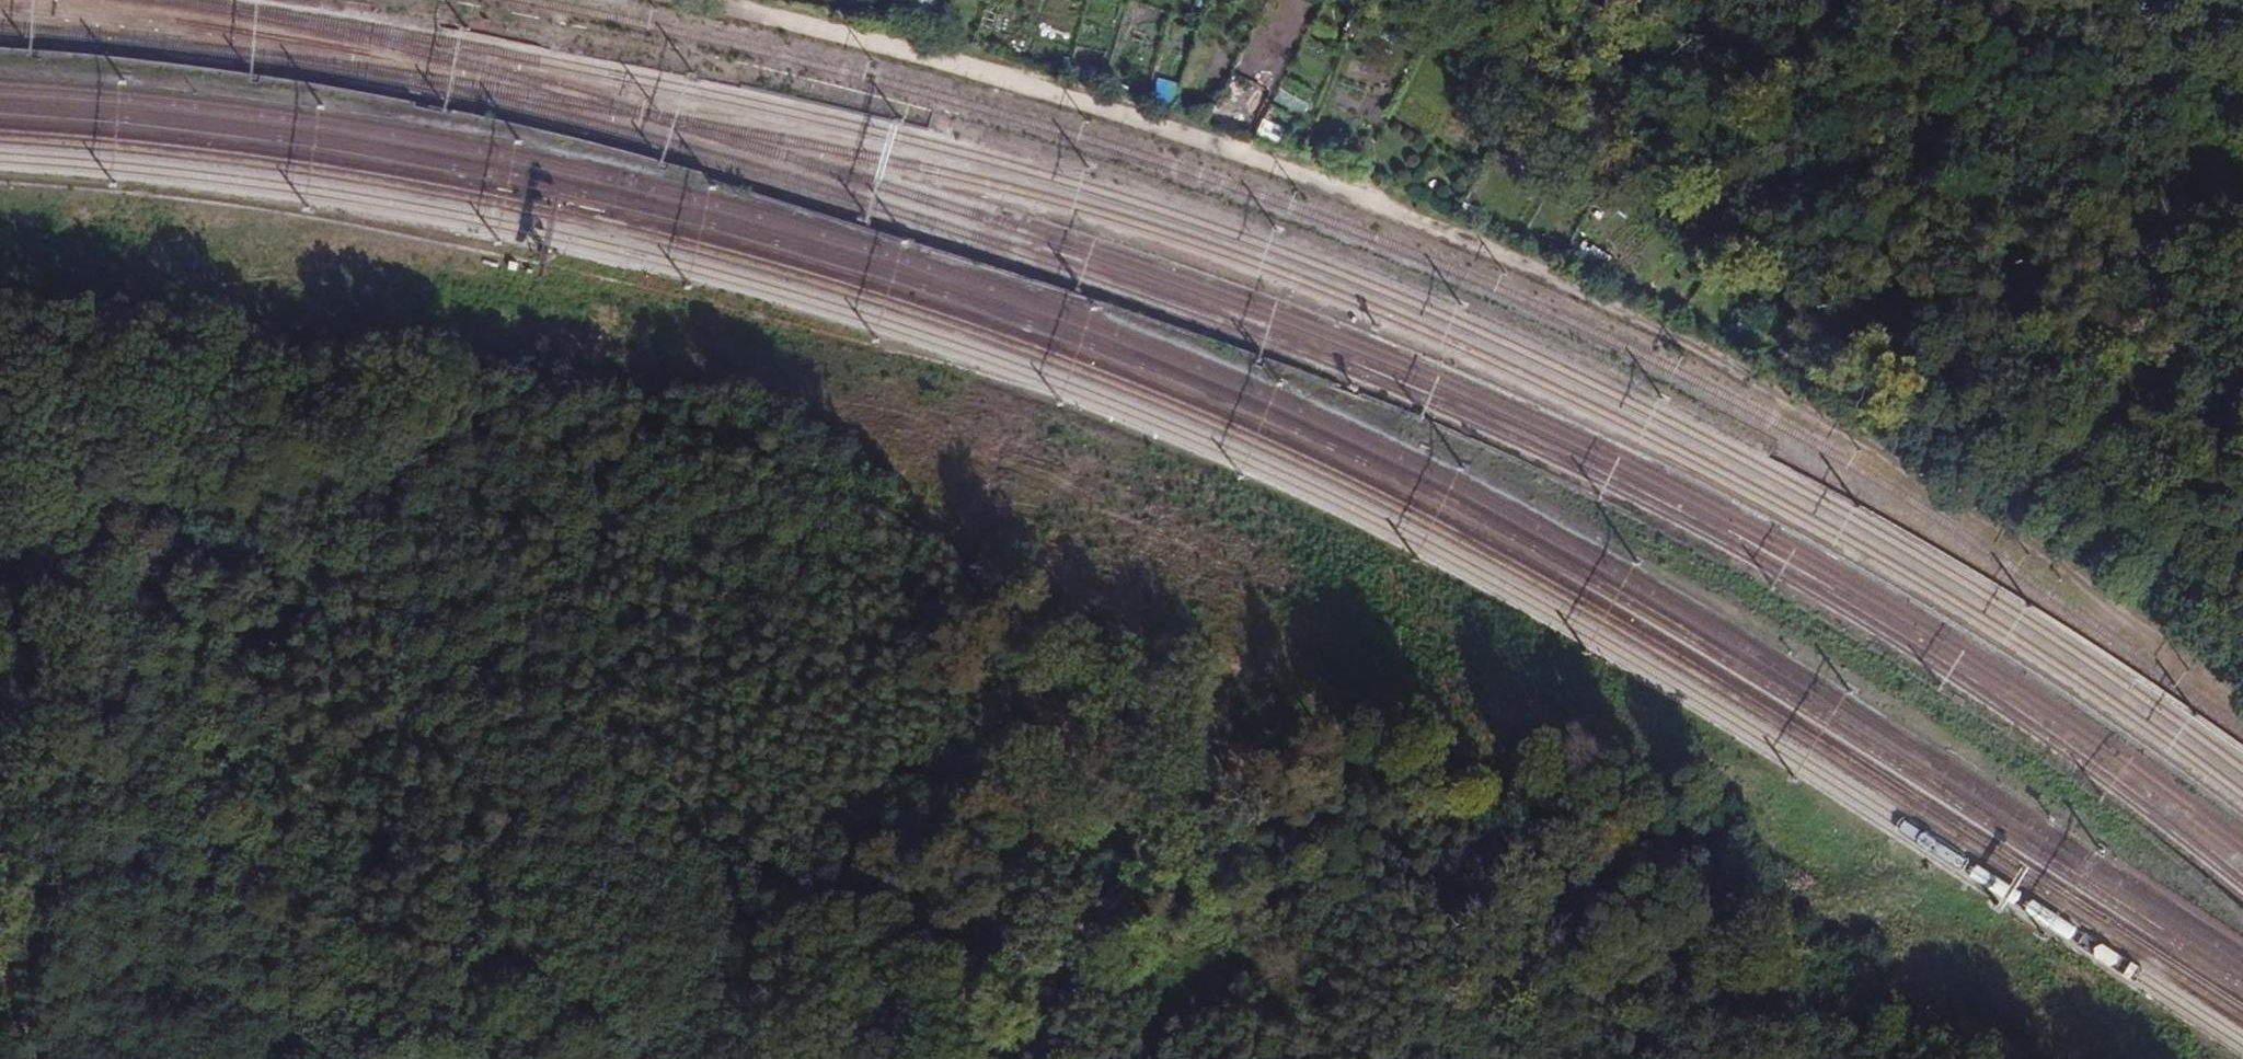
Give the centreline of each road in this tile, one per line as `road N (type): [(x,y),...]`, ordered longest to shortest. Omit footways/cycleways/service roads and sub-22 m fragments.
road 1 (track): [(940,0),(935,19),(955,49),(1325,157),(1638,294)]
road 2 (track): [(1344,1058),(1273,961),(1224,869),(1198,849),(1184,745),(1154,697)]
road 3 (track): [(1198,849),(1175,847),(1133,869),(1059,972),(1028,1058)]
road 4 (track): [(41,1058),(0,924)]

